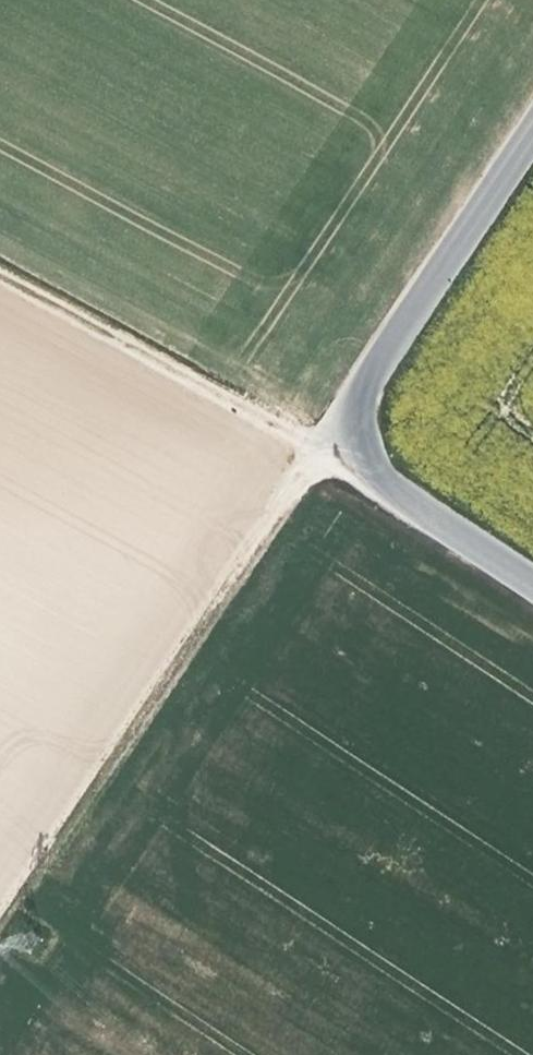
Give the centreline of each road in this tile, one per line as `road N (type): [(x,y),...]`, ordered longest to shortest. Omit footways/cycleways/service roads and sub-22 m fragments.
road 1 (track): [(0,931),(321,448),(0,275)]
road 2 (unclassified): [(532,590),(321,448),(532,130)]

